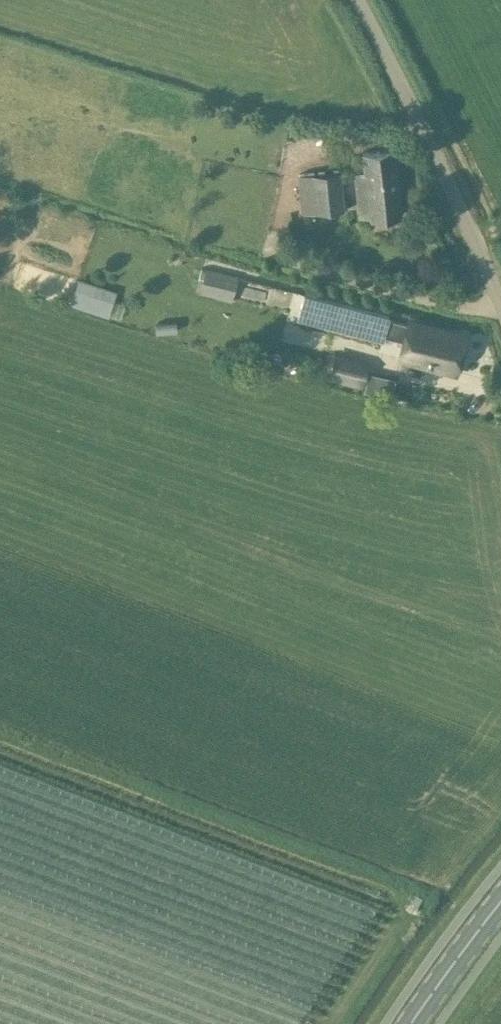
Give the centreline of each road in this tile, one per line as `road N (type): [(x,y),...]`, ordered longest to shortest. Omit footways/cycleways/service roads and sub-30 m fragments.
road 1 (unclassified): [(500,310),(355,0)]
road 2 (primary): [(412,1023),(500,901)]

